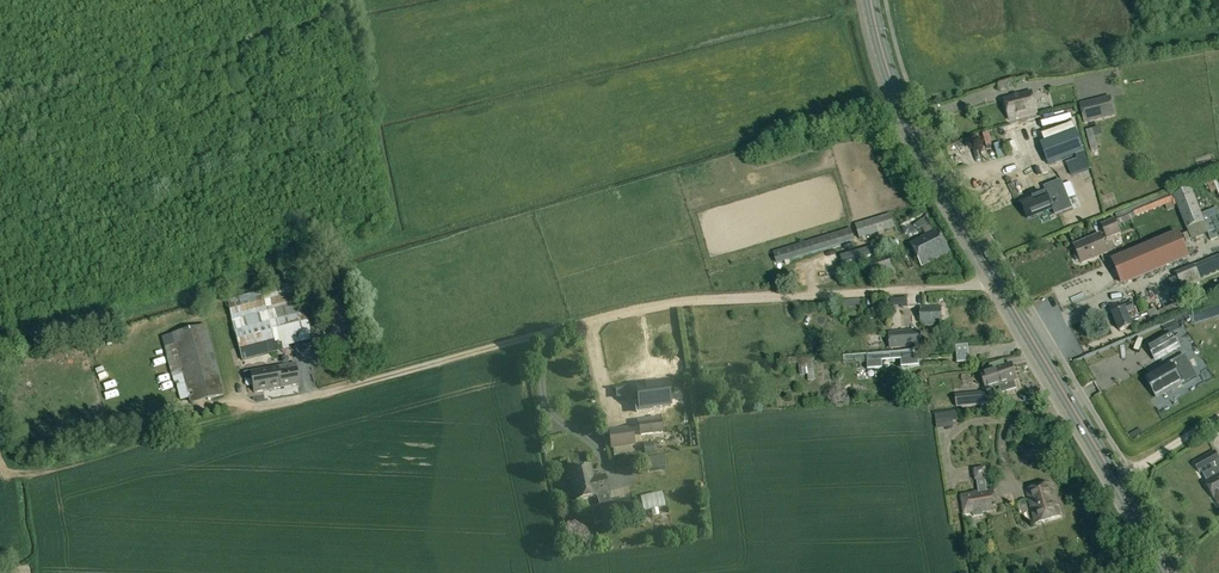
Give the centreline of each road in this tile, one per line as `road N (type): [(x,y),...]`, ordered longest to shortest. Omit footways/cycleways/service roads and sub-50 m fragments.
road 1 (unclassified): [(995,280),(664,305),(275,401),(237,398)]
road 2 (secondary): [(1168,572),(995,280)]
road 3 (secondary): [(995,280),(907,124),(868,0)]
road 4 (track): [(1218,415),(1118,484)]

